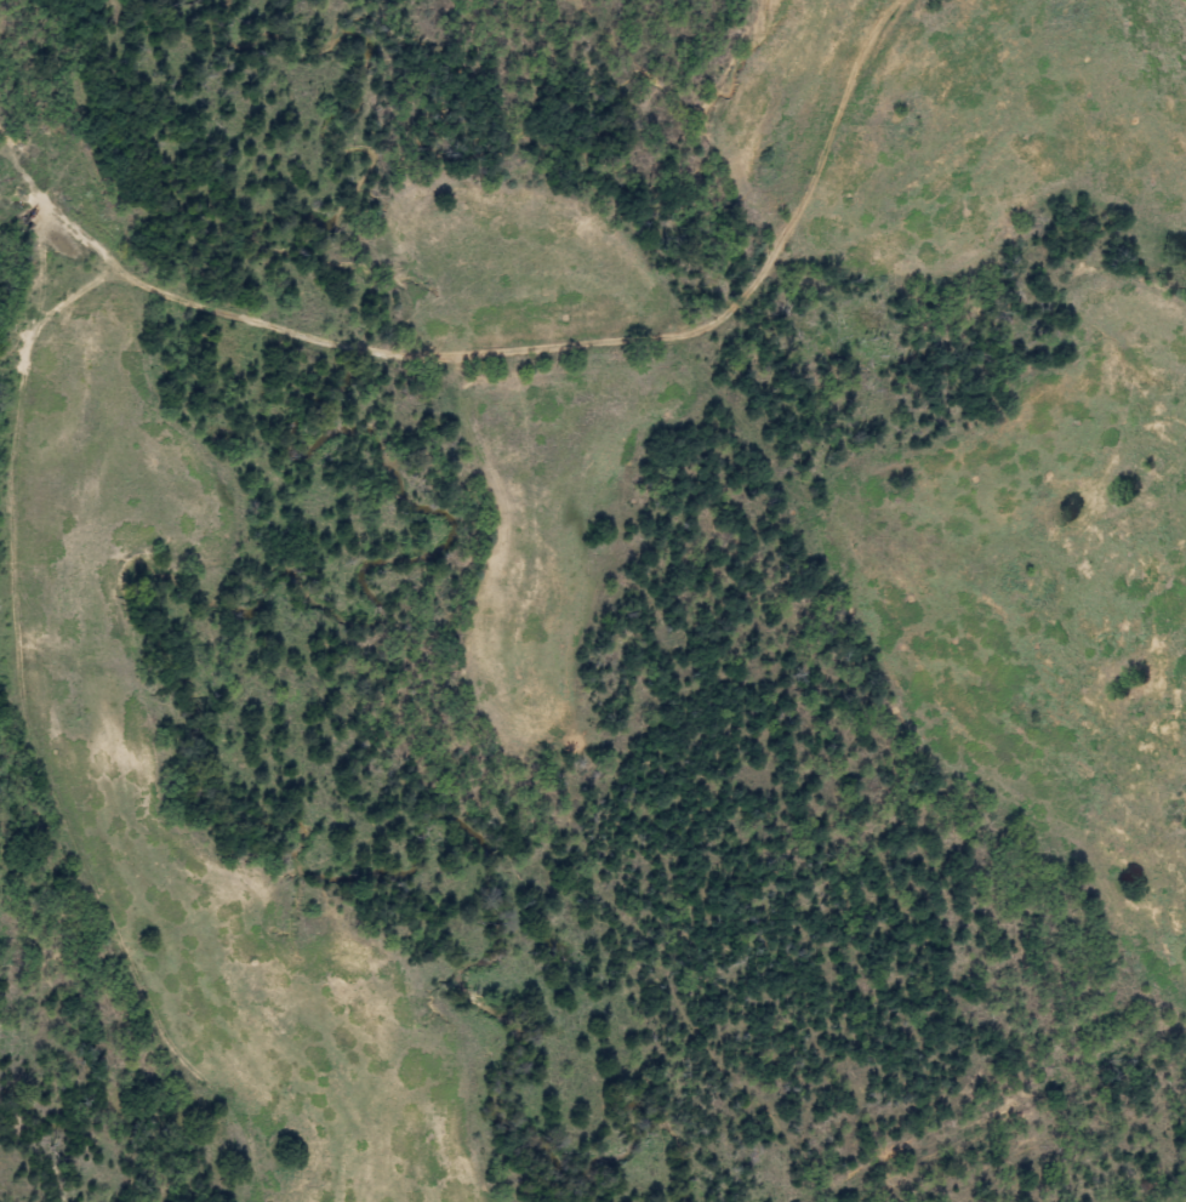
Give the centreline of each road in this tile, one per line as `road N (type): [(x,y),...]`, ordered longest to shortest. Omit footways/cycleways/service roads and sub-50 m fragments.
road 1 (residential): [(613,0),(742,205),(810,193),(937,0)]

